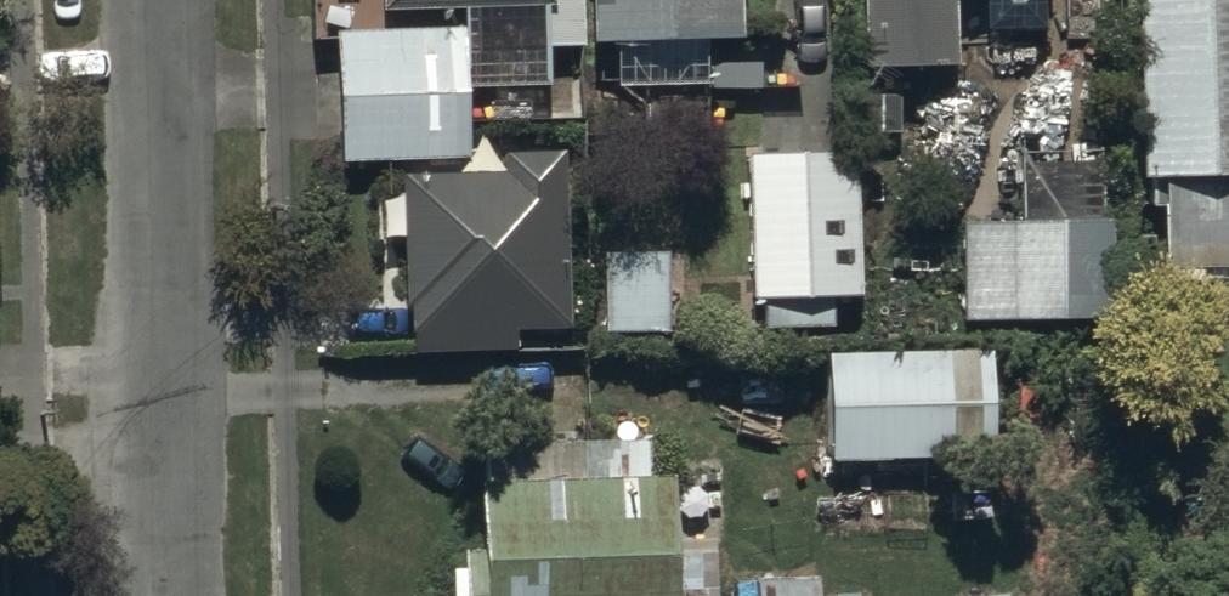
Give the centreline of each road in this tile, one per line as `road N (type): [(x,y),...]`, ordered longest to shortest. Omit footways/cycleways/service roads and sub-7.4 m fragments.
road 1 (residential): [(153,0),(171,595)]

